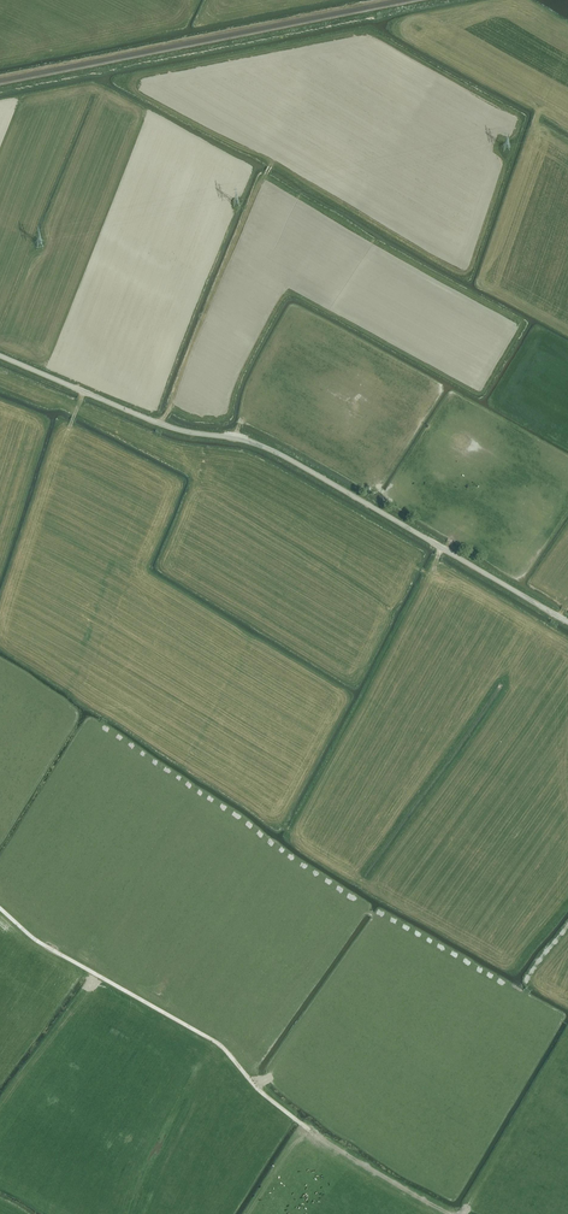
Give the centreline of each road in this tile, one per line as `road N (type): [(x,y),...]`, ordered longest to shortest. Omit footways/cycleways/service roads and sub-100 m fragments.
road 1 (tertiary): [(567,622),(282,455),(163,425),(0,356)]
road 2 (track): [(0,910),(38,943),(214,1039),(315,1134),(451,1213)]

